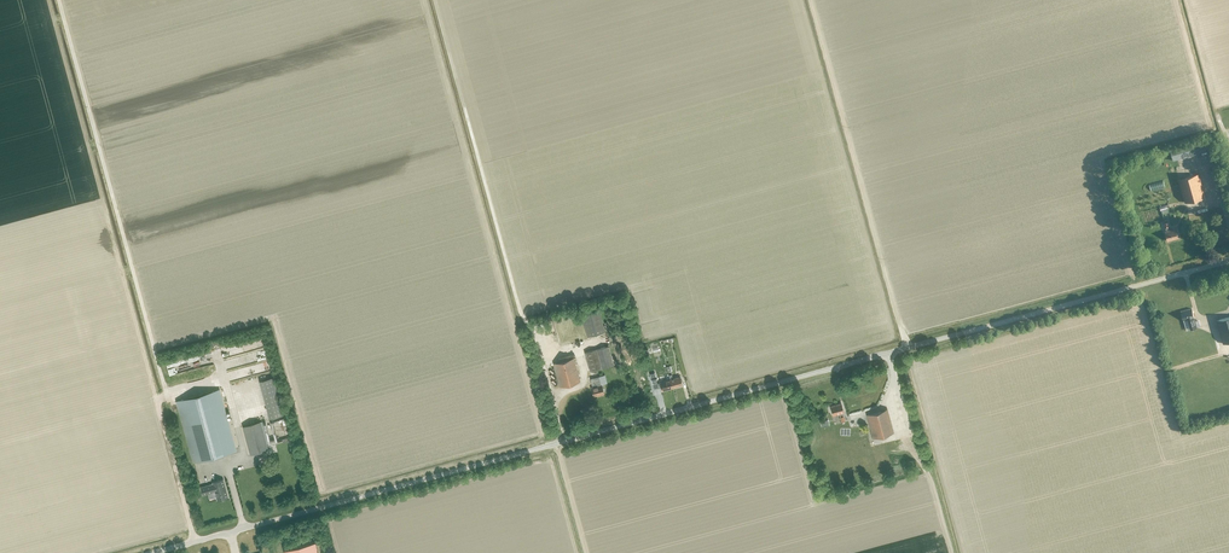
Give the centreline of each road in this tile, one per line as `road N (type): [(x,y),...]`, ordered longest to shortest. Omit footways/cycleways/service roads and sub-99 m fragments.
road 1 (unclassified): [(154,552),(1228,260)]

